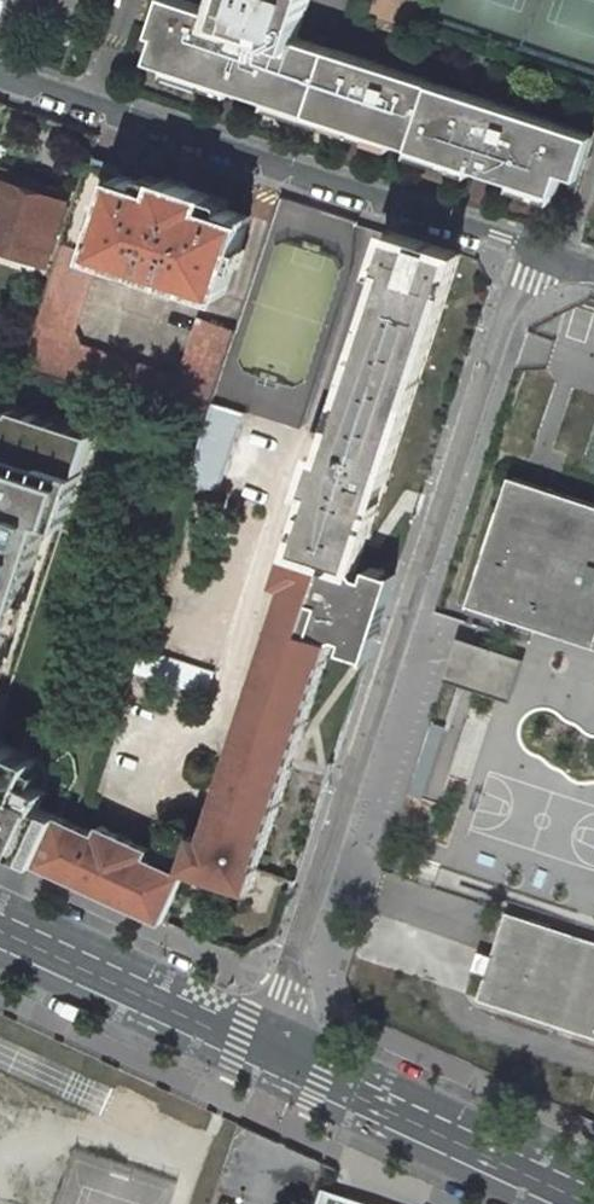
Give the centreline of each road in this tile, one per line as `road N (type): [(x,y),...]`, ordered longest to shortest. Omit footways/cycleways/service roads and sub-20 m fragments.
road 1 (residential): [(266,1046),(529,248)]
road 2 (residential): [(0,69),(529,248)]
road 3 (primary): [(593,1198),(266,1046)]
road 4 (primary): [(266,1046),(0,924)]

